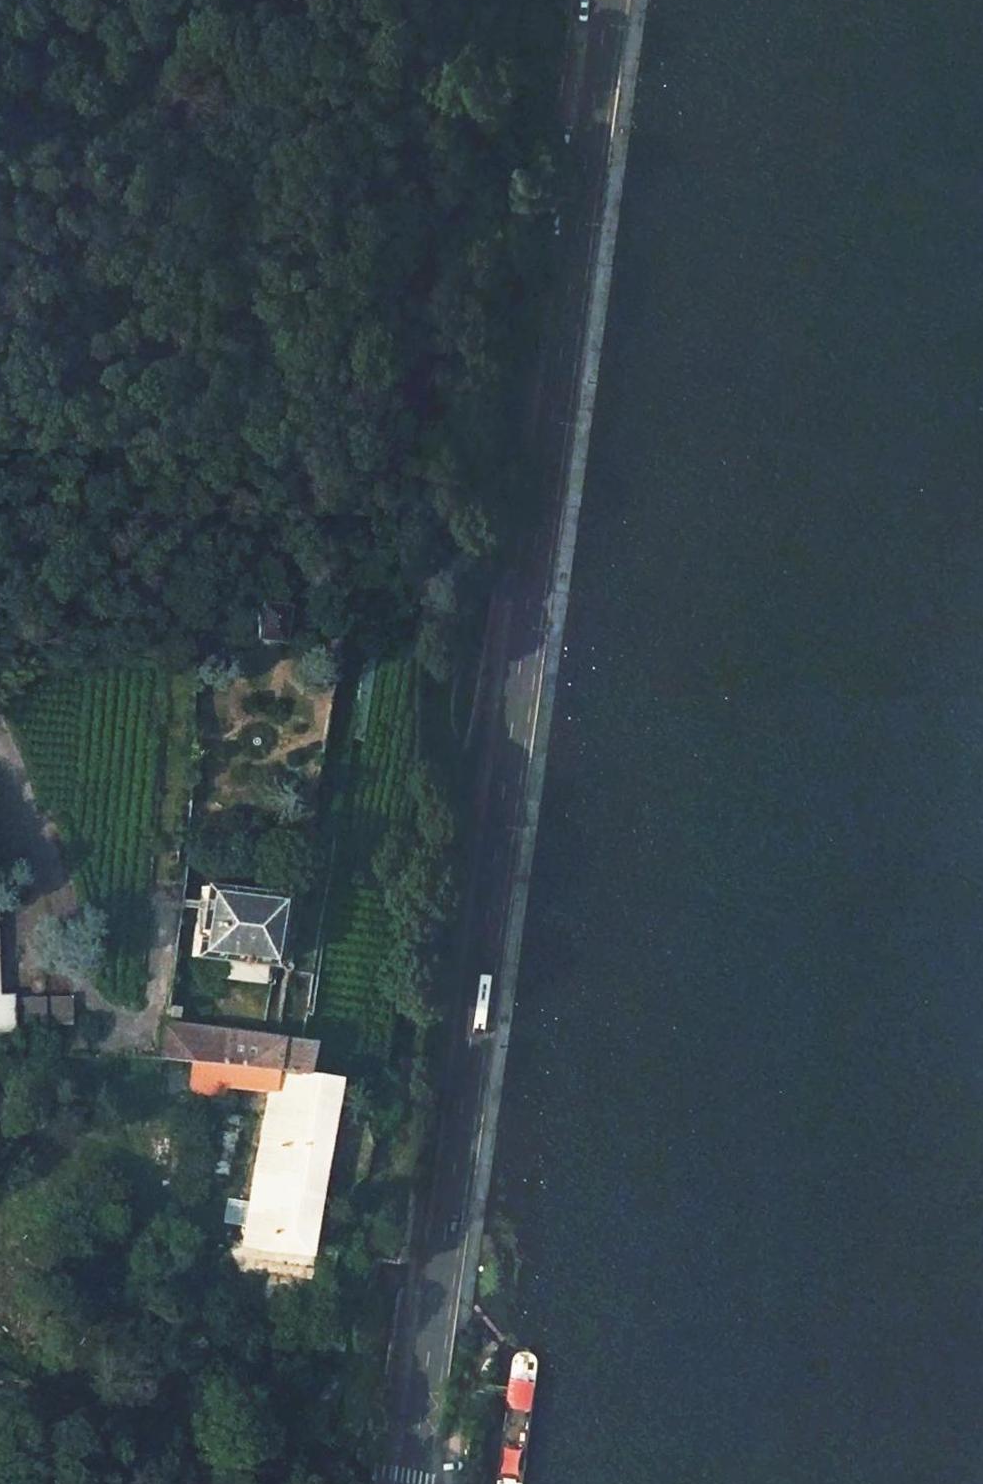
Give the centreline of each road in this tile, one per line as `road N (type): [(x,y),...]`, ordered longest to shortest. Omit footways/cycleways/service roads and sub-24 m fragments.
road 1 (tertiary): [(605,0),(412,1483)]

